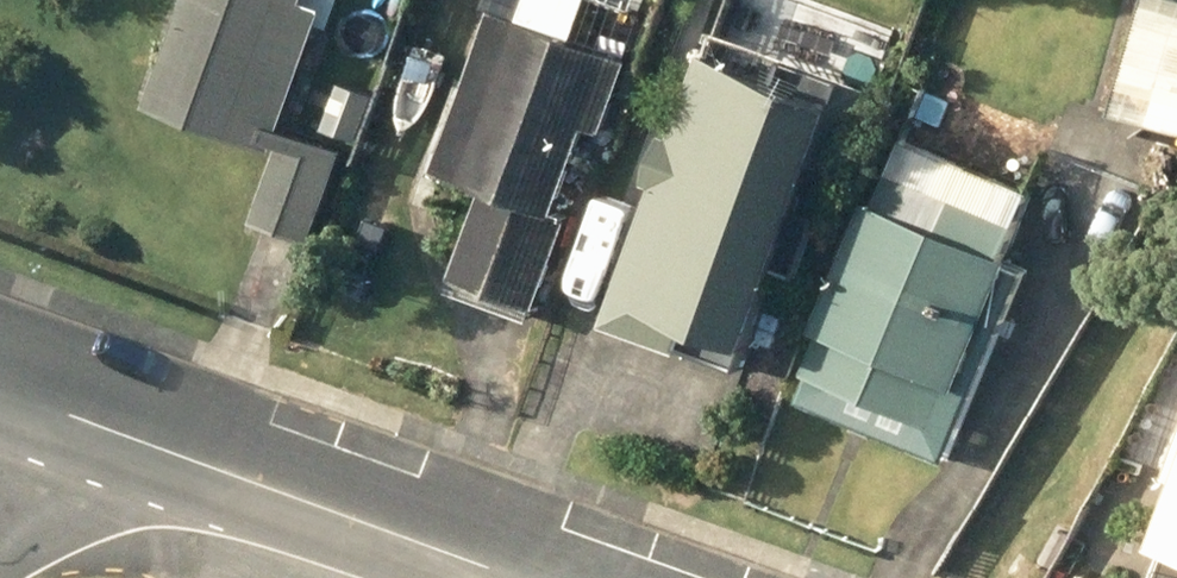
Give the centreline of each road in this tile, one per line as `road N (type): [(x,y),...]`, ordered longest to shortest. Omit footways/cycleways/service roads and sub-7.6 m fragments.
road 1 (residential): [(22,401),(527,577)]

